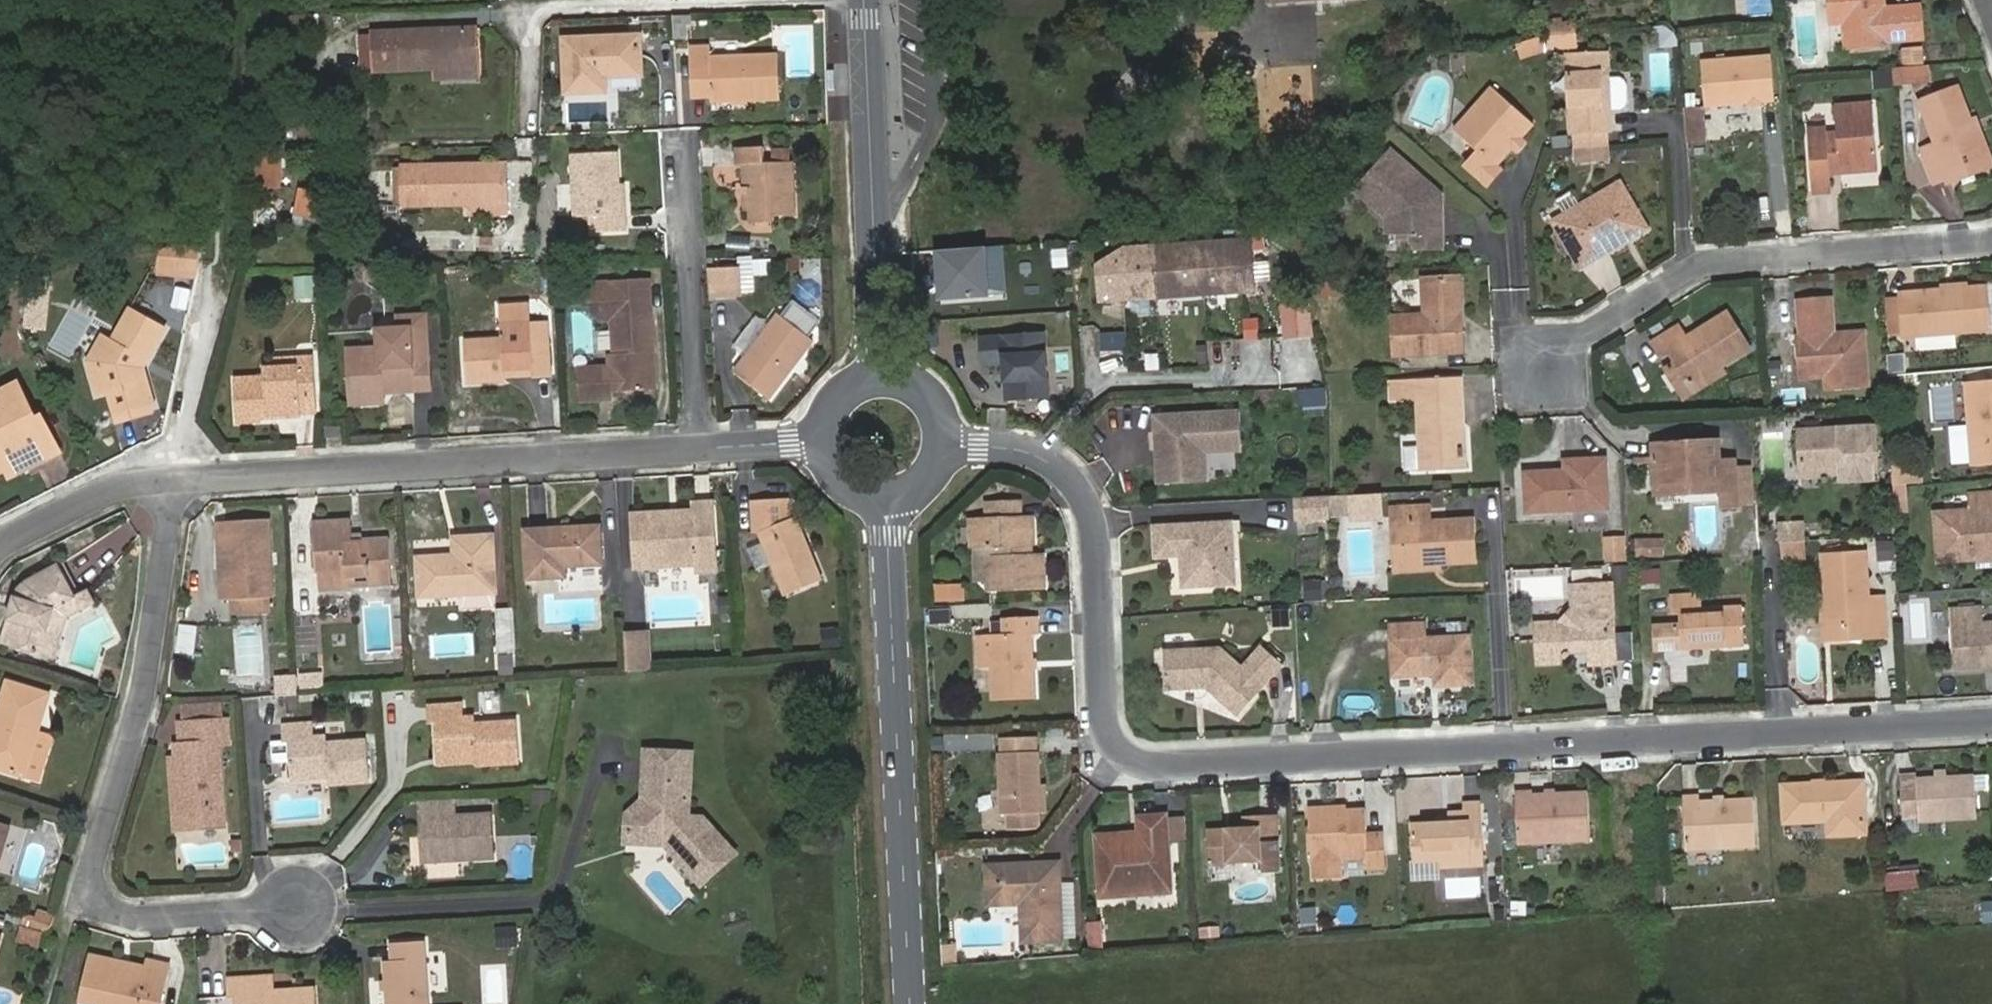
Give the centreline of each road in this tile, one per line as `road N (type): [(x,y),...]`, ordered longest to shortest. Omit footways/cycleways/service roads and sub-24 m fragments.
road 1 (residential): [(1991,721),(1165,768),(1128,751),(1106,710),(1102,532),(1085,492),(1055,462),(1007,448),(945,446)]
road 2 (residential): [(301,908),(130,922),(91,894),(159,652),(180,507),(175,478)]
road 3 (residential): [(694,448),(175,478)]
road 4 (tertiary): [(886,496),(911,1003)]
road 5 (residential): [(1550,372),(1590,334),(1698,261),(1991,238)]
road 6 (tertiary): [(863,0),(881,377)]
road 7 (residential): [(680,145),(694,448)]
road 8 (residential): [(175,478),(124,487),(0,557)]
road 9 (residential): [(825,441),(694,448)]

